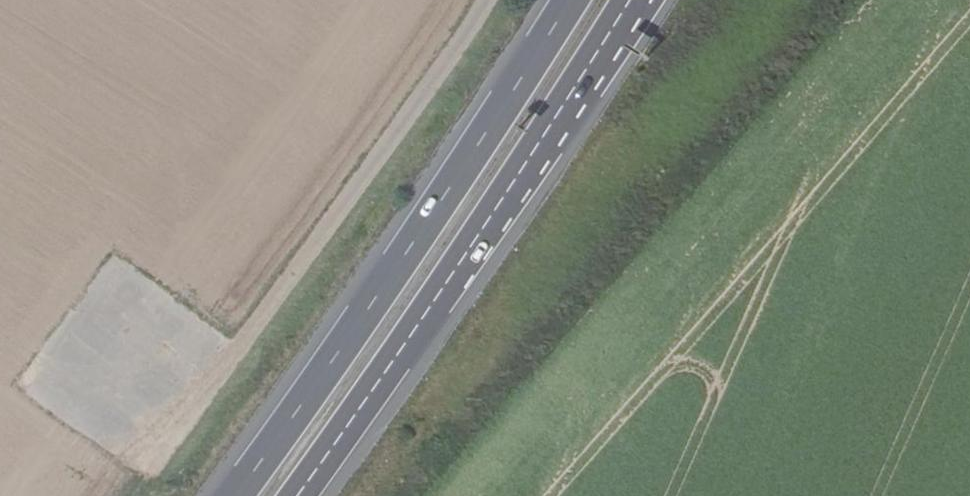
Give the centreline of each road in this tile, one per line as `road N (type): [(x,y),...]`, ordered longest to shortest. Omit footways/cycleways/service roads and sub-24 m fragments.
road 1 (unclassified): [(494,0),(464,57),(133,487)]
road 2 (trunk): [(578,0),(503,122),(238,495)]
road 3 (trunk): [(298,495),(634,0)]

